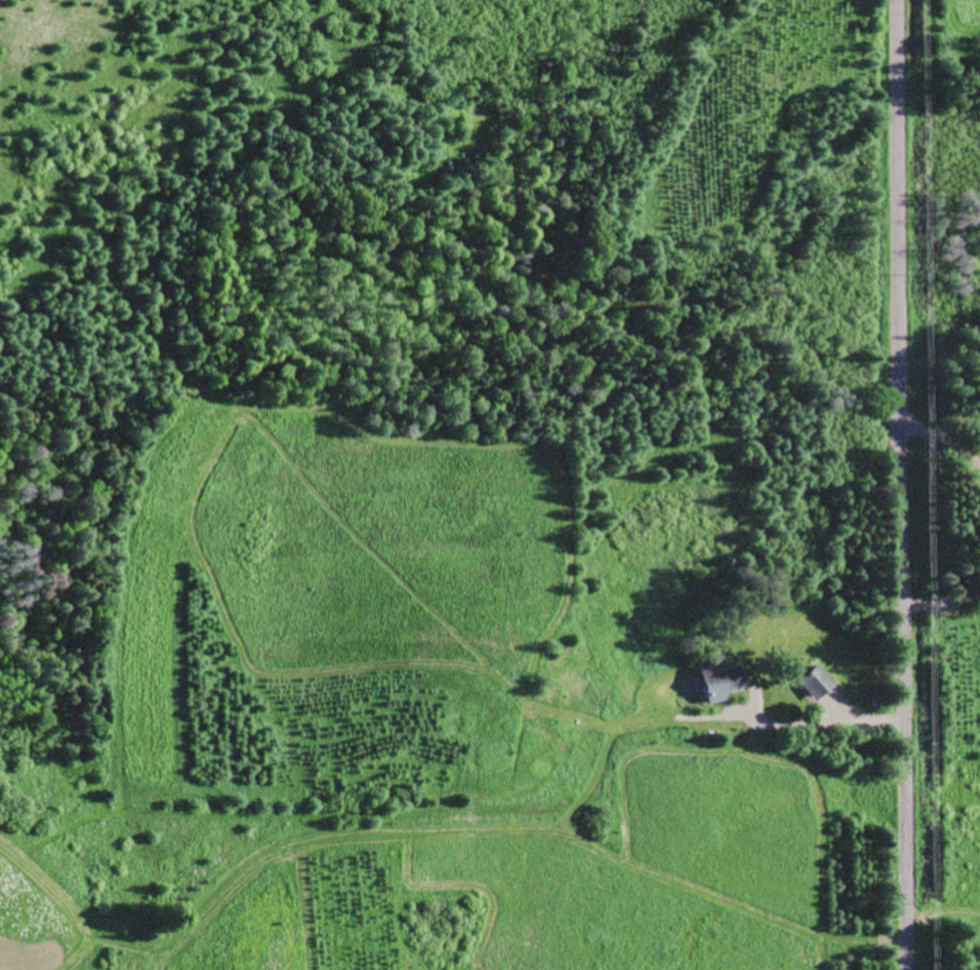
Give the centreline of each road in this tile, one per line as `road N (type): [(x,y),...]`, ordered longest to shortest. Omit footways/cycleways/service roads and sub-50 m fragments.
road 1 (residential): [(881,969),(875,0)]

